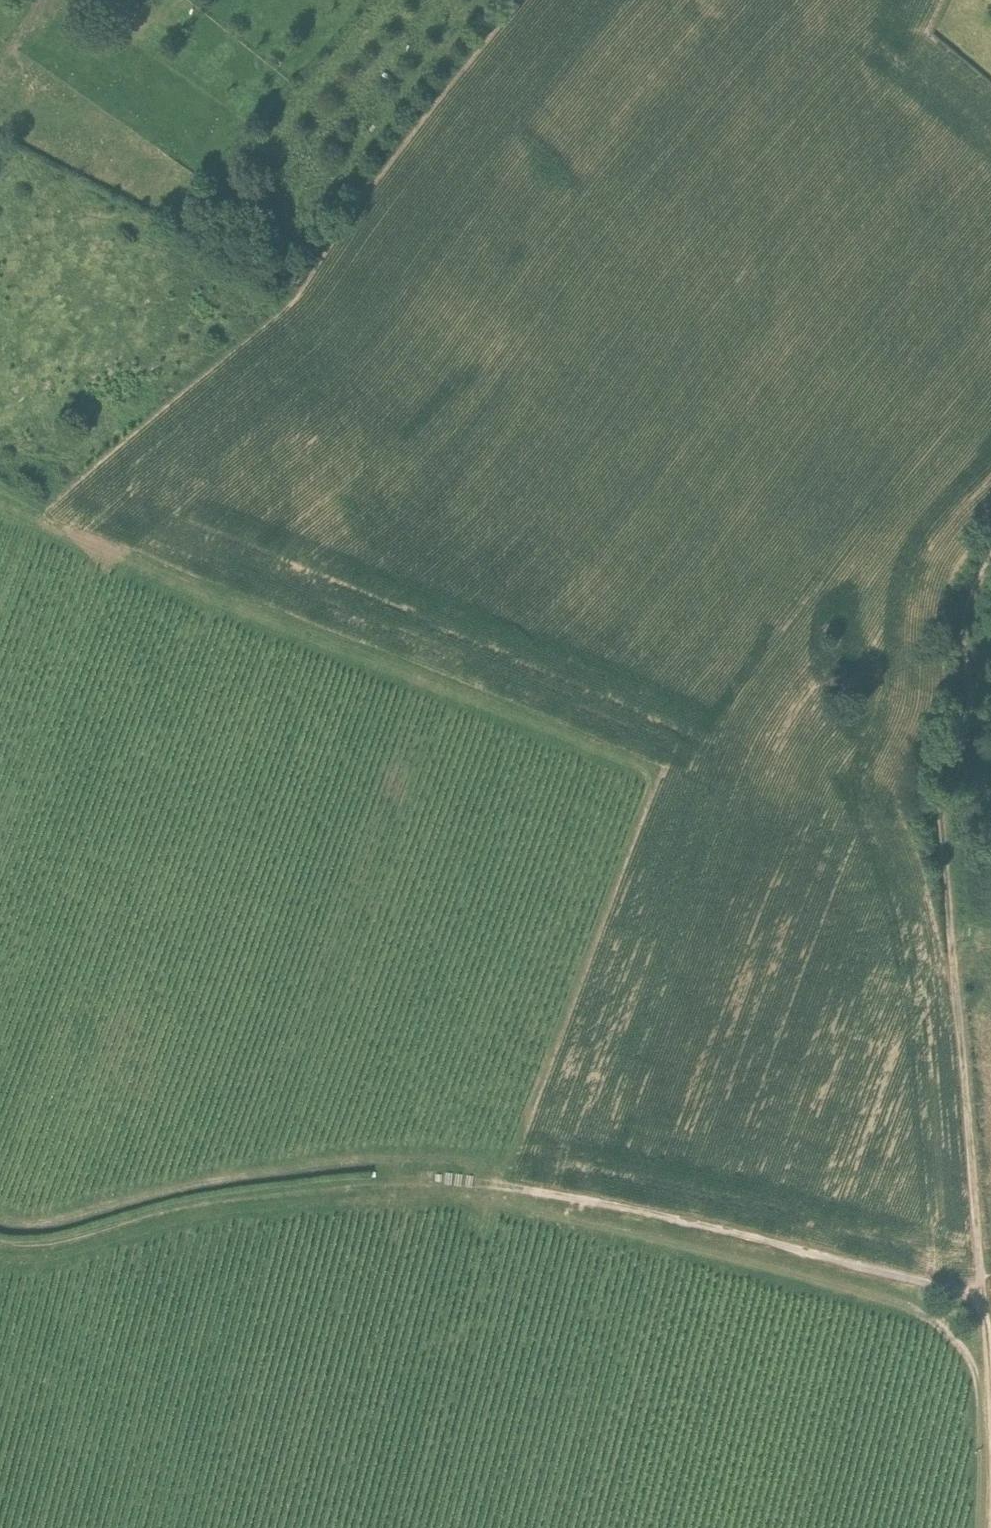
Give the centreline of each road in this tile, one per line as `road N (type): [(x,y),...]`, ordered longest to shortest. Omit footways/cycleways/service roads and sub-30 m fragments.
road 1 (track): [(982,1298),(667,1213),(461,1181),(263,1192),(44,1243),(0,1241)]
road 2 (track): [(981,1274),(942,796),(969,715),(967,613),(990,561)]

